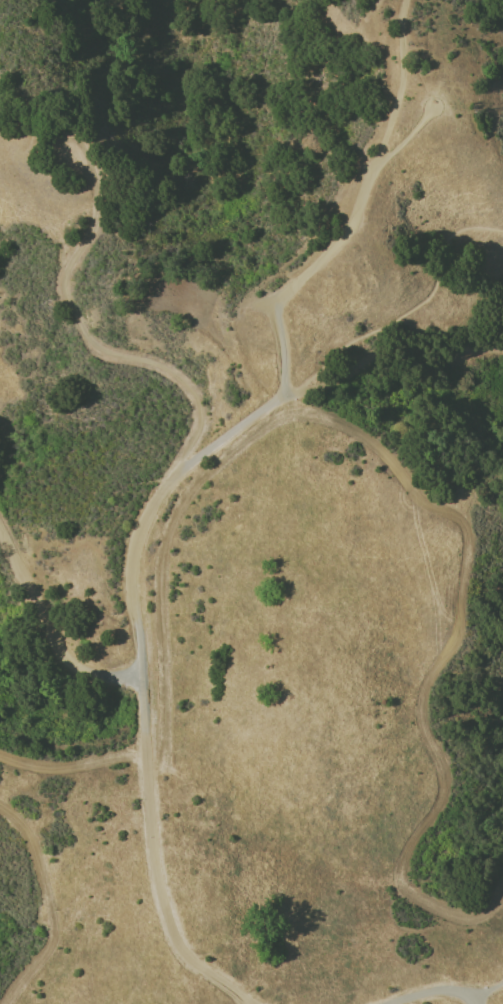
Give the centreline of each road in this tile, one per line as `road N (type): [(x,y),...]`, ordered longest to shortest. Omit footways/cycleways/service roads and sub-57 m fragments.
road 1 (track): [(250,1003),(182,951),(159,889),(133,563),(144,524),(175,474),(283,396)]
road 2 (track): [(175,474),(198,432),(196,394),(151,364),(100,351),(65,297),(65,276),(98,213),(96,184),(79,154)]
road 3 (track): [(0,528),(73,663),(104,675),(140,674)]
road 4 (track): [(502,349),(393,351),(337,380),(315,382)]

